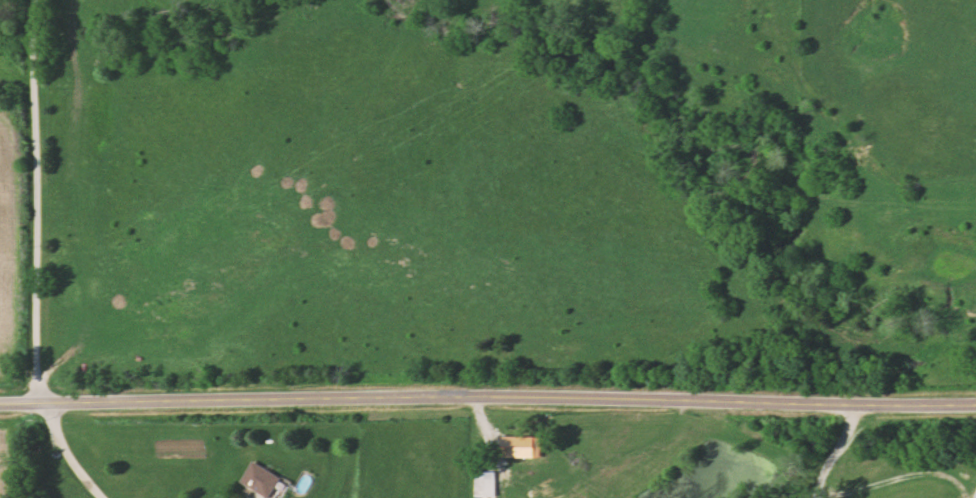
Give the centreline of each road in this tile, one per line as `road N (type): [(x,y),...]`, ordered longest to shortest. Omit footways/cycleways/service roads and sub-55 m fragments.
road 1 (secondary): [(0,402),(550,392),(975,405)]
road 2 (residential): [(37,401),(35,0)]
road 3 (residential): [(477,393),(481,422),(498,436),(504,462),(534,481),(540,497)]

